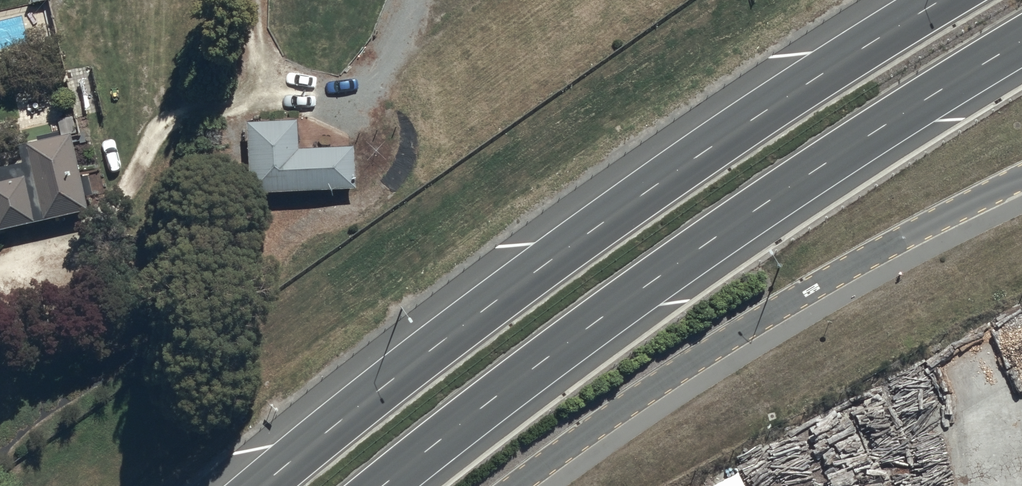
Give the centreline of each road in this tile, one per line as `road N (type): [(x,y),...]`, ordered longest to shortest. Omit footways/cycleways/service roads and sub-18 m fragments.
road 1 (trunk): [(258,485),(350,404),(655,173),(928,0)]
road 2 (trunk): [(1021,41),(707,245),(384,485)]
road 3 (residential): [(1021,177),(707,351),(512,485)]

